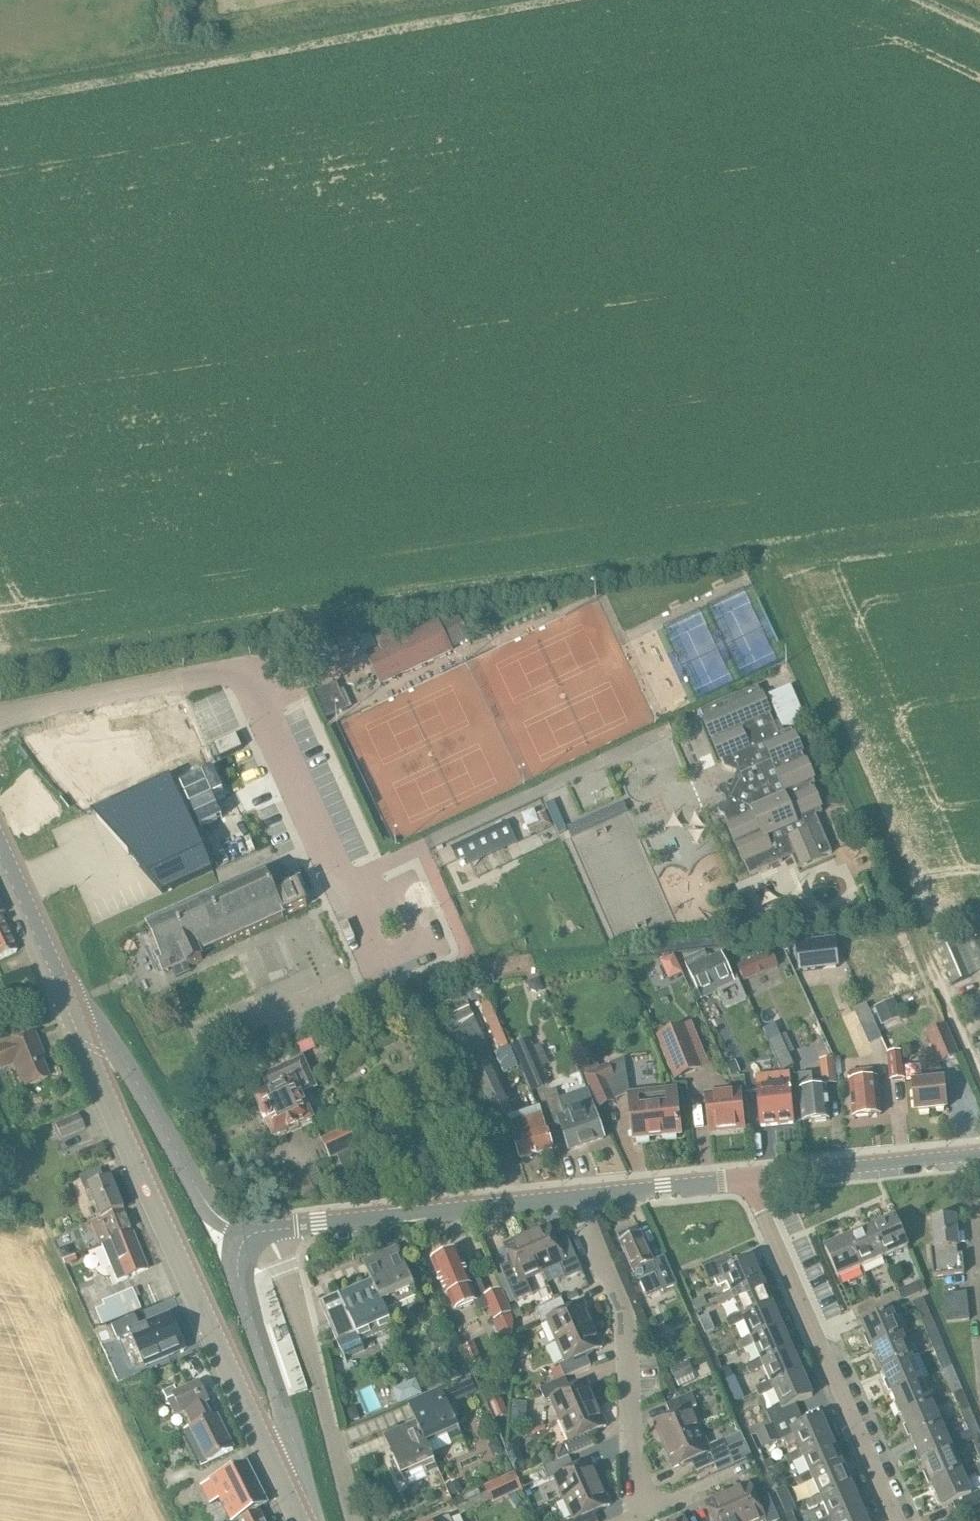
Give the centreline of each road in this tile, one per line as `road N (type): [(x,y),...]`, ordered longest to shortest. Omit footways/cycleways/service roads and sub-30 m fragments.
road 1 (residential): [(404,954),(341,883),(241,668),(0,715)]
road 2 (track): [(955,1029),(758,559)]
road 3 (secondary): [(283,1485),(78,1034)]
road 4 (unclassified): [(897,1520),(749,1177)]
road 5 (residential): [(574,1195),(625,1316),(633,1519)]
road 6 (tertiary): [(267,1228),(574,1195)]
road 7 (unclassified): [(349,1520),(308,1350),(267,1228)]
road 8 (tertiary): [(245,1239),(204,1202),(110,1043),(78,1034)]
road 9 (tertiary): [(283,1485),(296,1447),(242,1286),(245,1239)]
road 10 (tertiary): [(749,1177),(979,1155)]
road 11 (secondary): [(78,1034),(0,861)]
road 12 (tertiary): [(574,1195),(749,1177)]
road 13 (residential): [(633,1519),(748,1469)]

